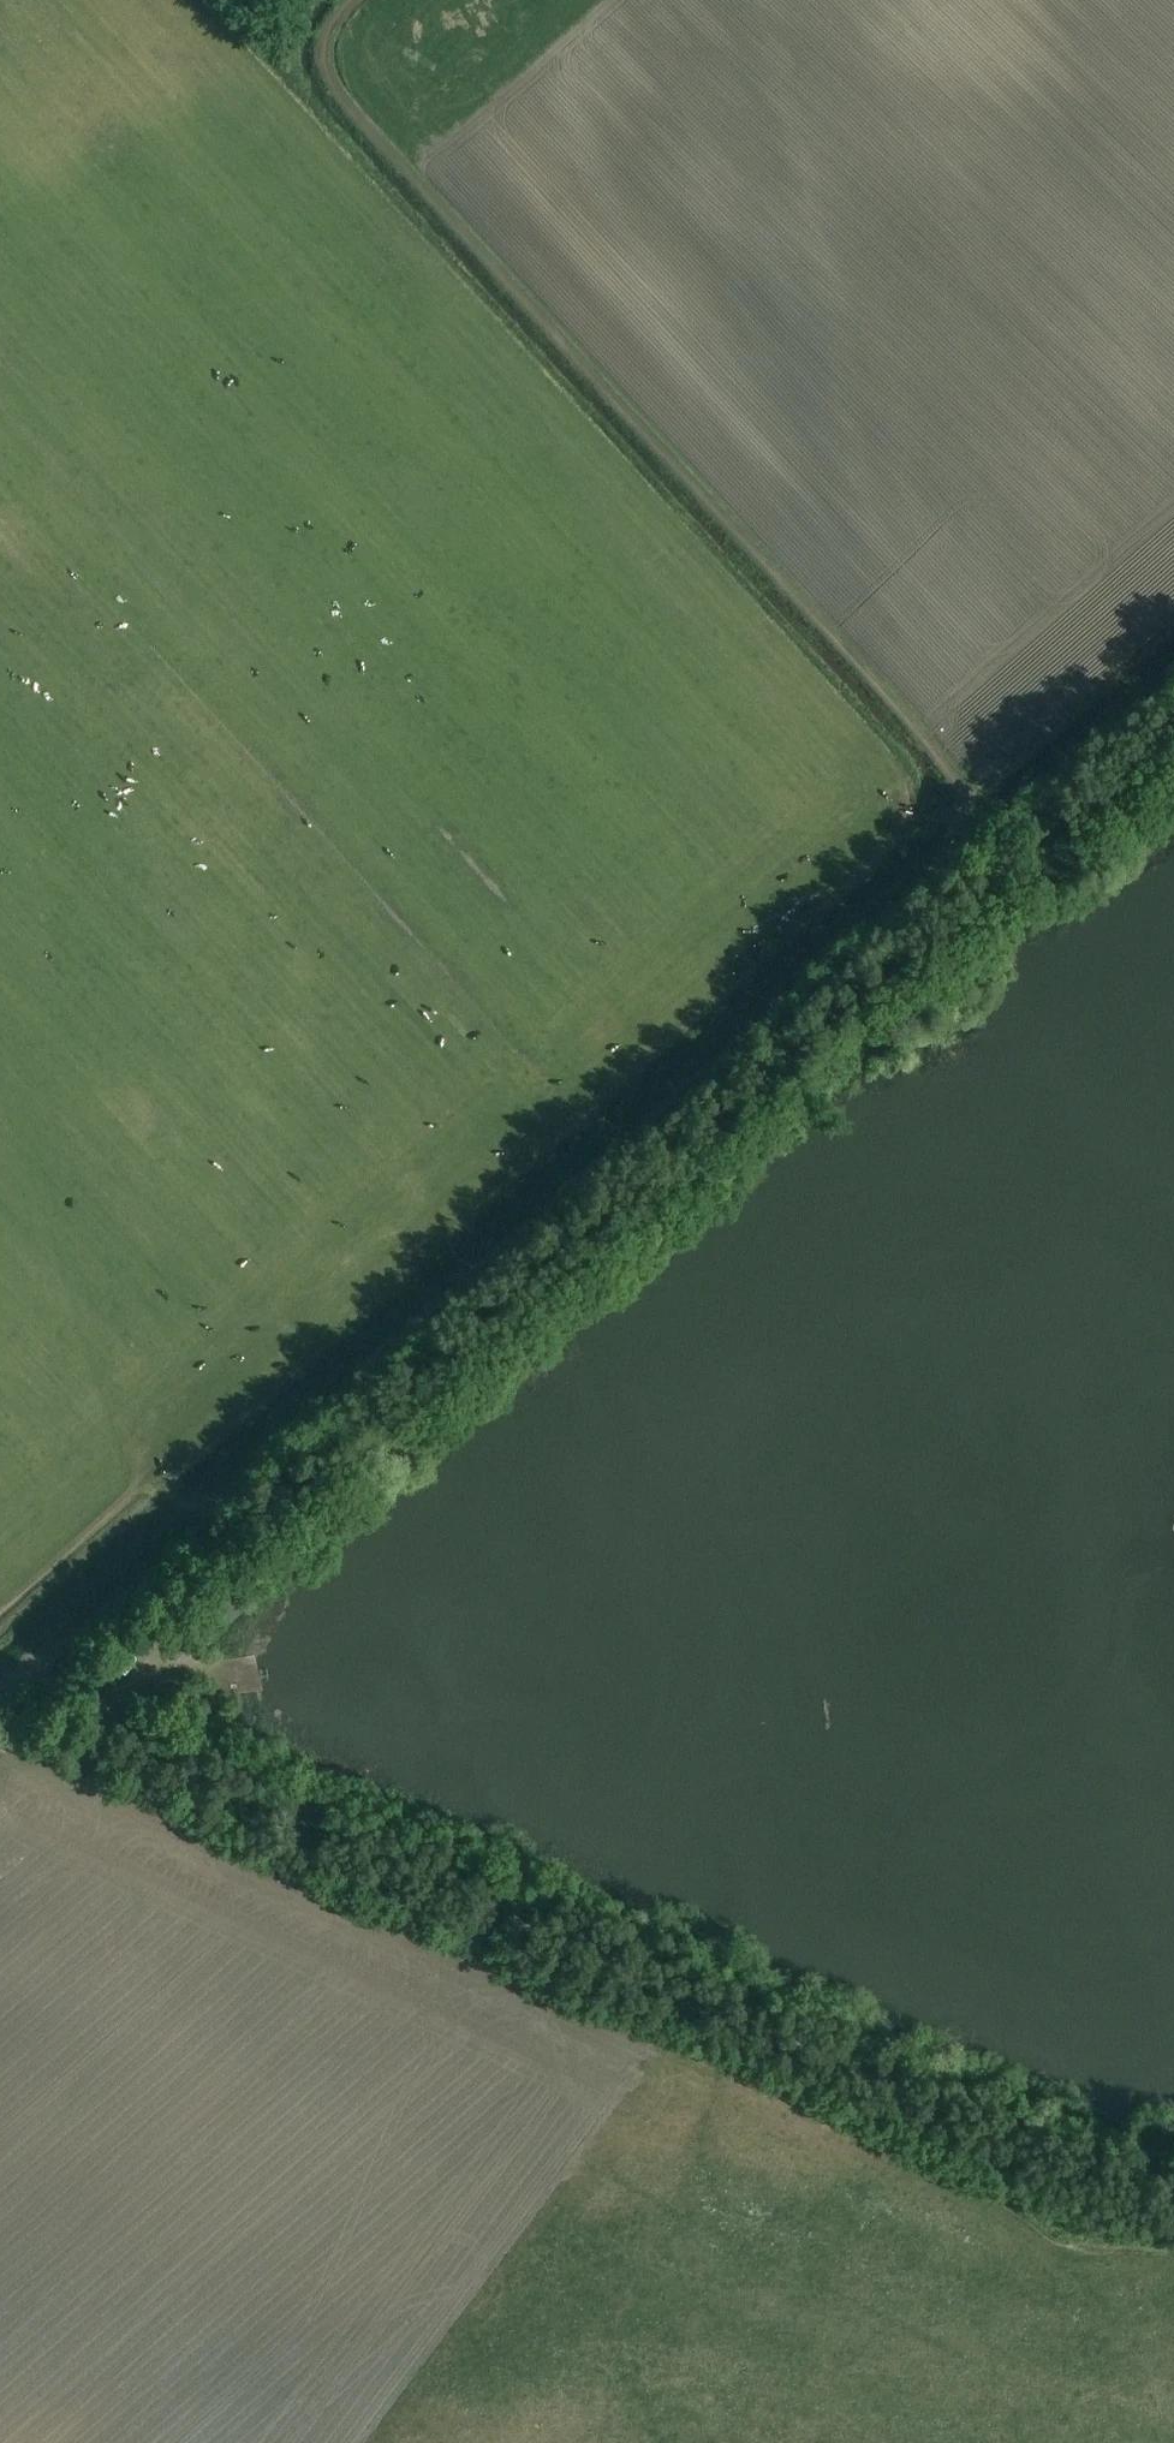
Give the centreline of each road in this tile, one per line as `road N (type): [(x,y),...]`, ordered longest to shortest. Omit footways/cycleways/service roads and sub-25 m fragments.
road 1 (track): [(0,1695),(177,1541)]

